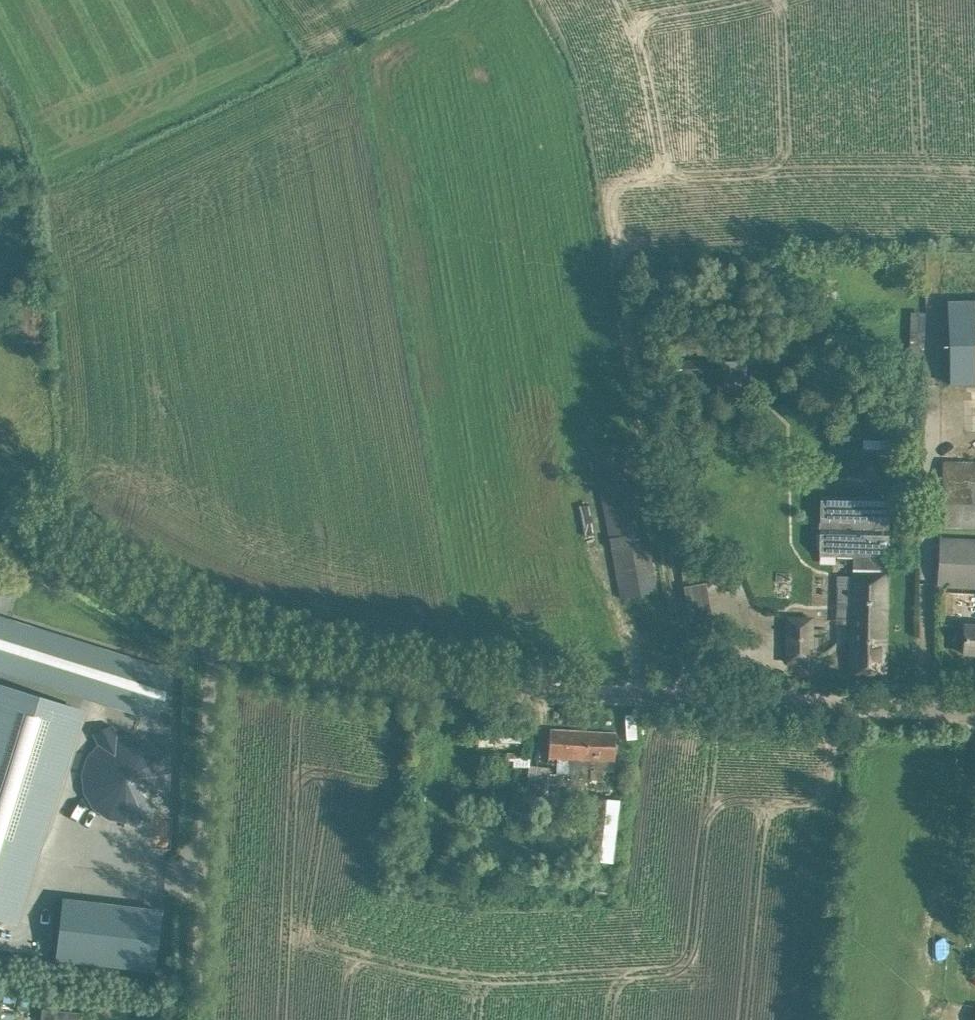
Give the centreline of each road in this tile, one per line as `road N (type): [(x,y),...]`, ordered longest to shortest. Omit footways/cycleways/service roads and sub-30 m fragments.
road 1 (unclassified): [(974,709),(388,684),(209,645)]
road 2 (unclassified): [(198,1019),(209,645)]
road 3 (unclassified): [(209,645),(0,530)]

